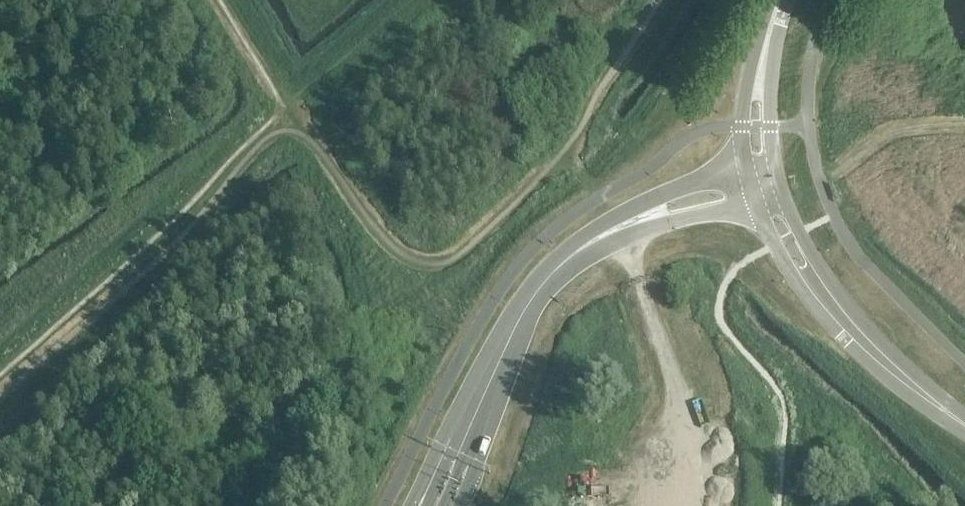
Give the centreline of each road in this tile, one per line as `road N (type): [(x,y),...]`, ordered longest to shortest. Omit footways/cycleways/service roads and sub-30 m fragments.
road 1 (unclassified): [(745,166),(621,213),(545,268),(510,317),(418,505)]
road 2 (unclassified): [(450,505),(552,284),(624,237),(755,206)]
road 3 (unclassified): [(755,206),(789,273),(842,339),(964,432)]
road 4 (unclassified): [(964,414),(892,352),(835,287),(785,200)]
road 5 (unclassified): [(775,0),(744,103),(745,166)]
road 6 (unclassified): [(773,160),(773,61),(787,0)]

